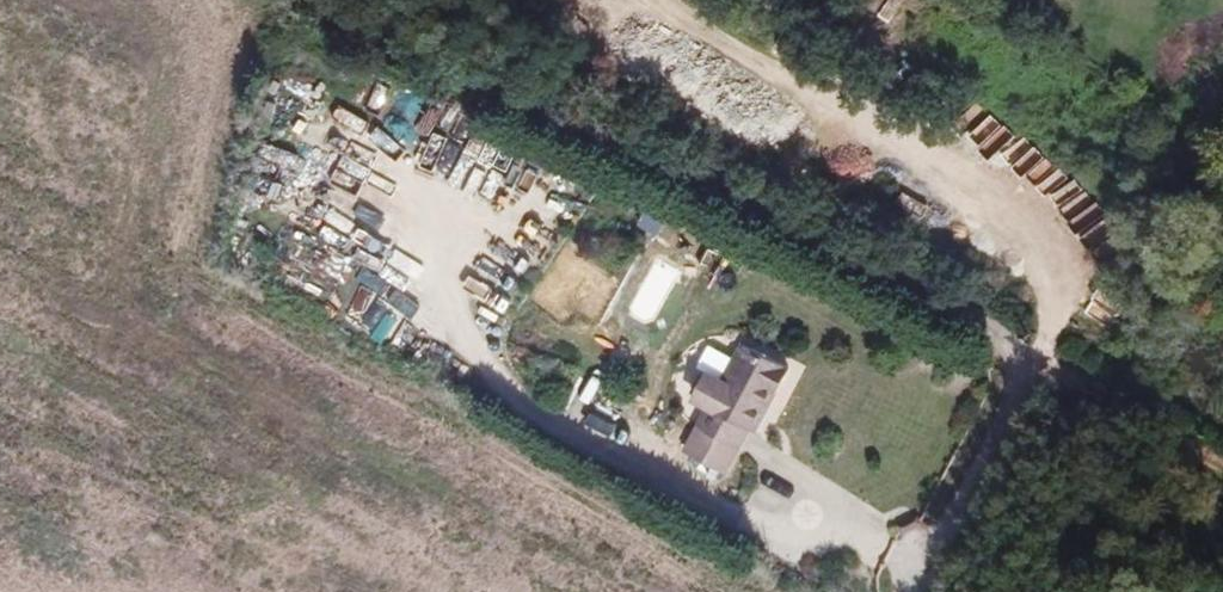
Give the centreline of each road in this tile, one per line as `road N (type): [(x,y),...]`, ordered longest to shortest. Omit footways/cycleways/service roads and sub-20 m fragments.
road 1 (track): [(345,0),(772,198),(1222,470)]
road 2 (track): [(924,564),(814,507),(740,522),(507,399),(444,314),(446,228),(413,192)]
road 3 (track): [(684,0),(809,90),(1009,214),(1051,252),(1062,301),(1033,356)]
road 4 (track): [(909,591),(1033,356)]

